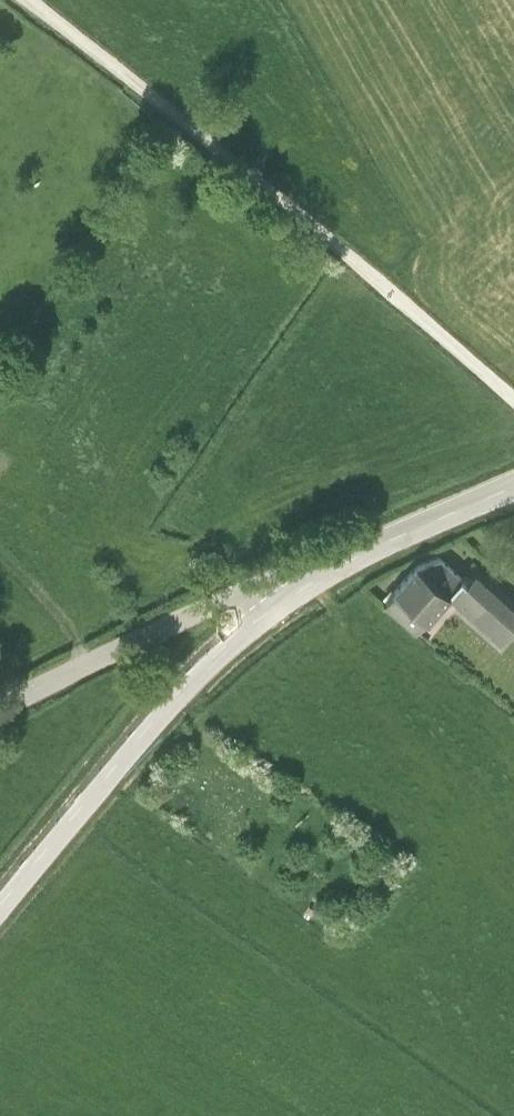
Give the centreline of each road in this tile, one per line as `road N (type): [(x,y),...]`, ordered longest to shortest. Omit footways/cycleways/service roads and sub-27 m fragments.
road 1 (track): [(33,0),(513,400)]
road 2 (tertiary): [(292,595),(197,672),(0,904)]
road 3 (residential): [(0,701),(243,594),(292,595)]
road 4 (tertiary): [(513,486),(379,545),(292,595)]

